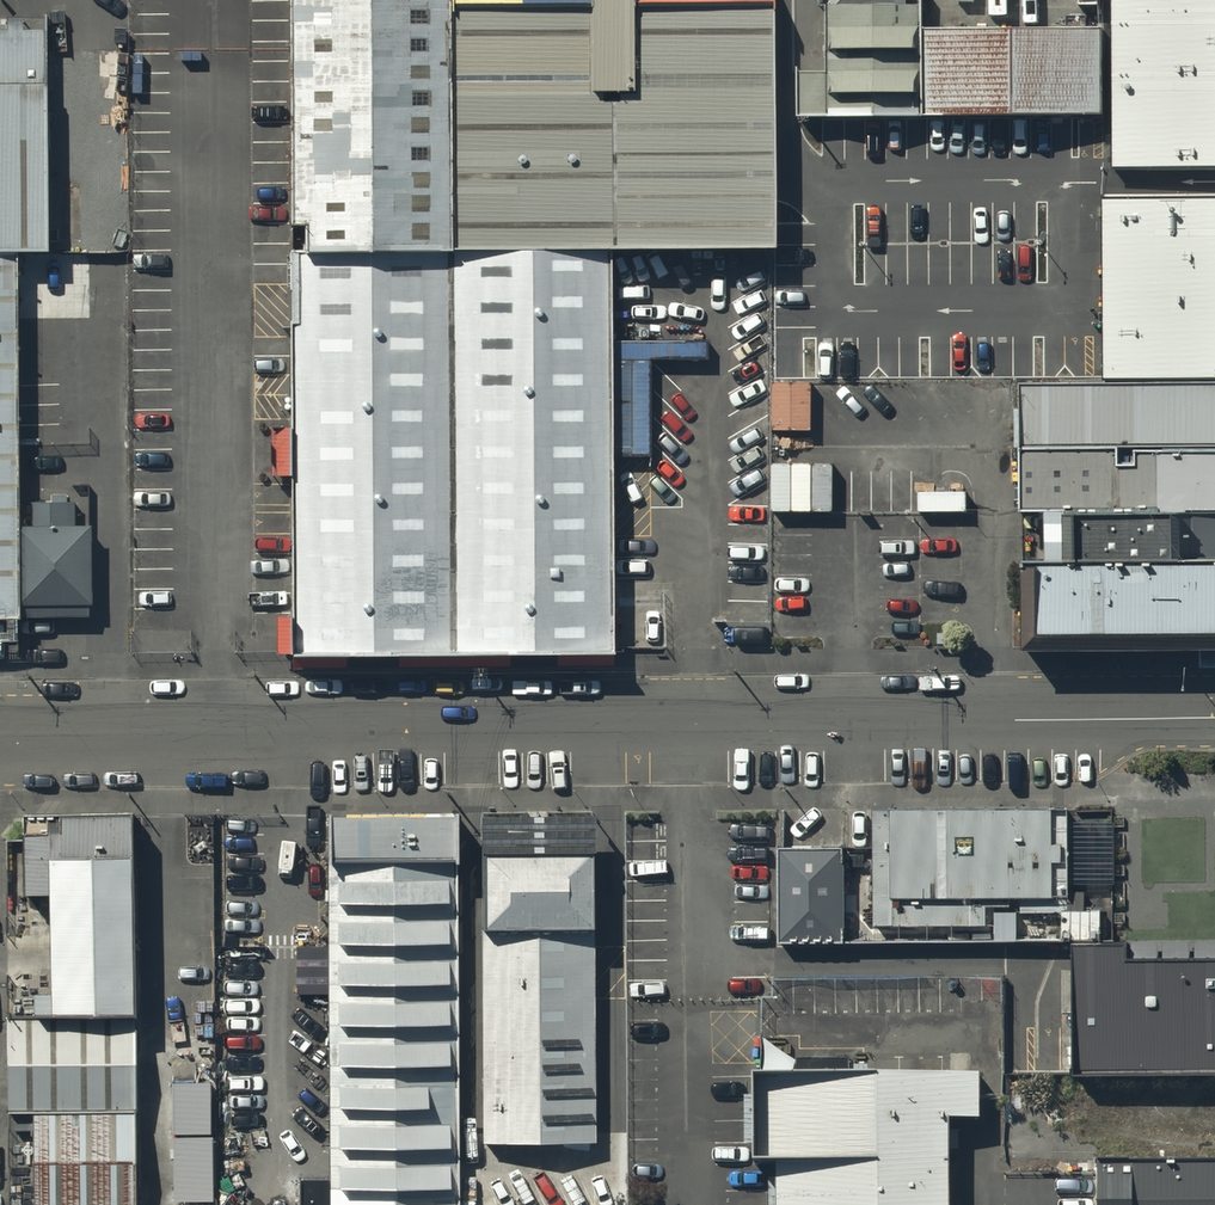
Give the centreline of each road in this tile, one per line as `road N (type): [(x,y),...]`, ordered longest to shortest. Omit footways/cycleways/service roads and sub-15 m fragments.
road 1 (residential): [(0,735),(1214,718)]

